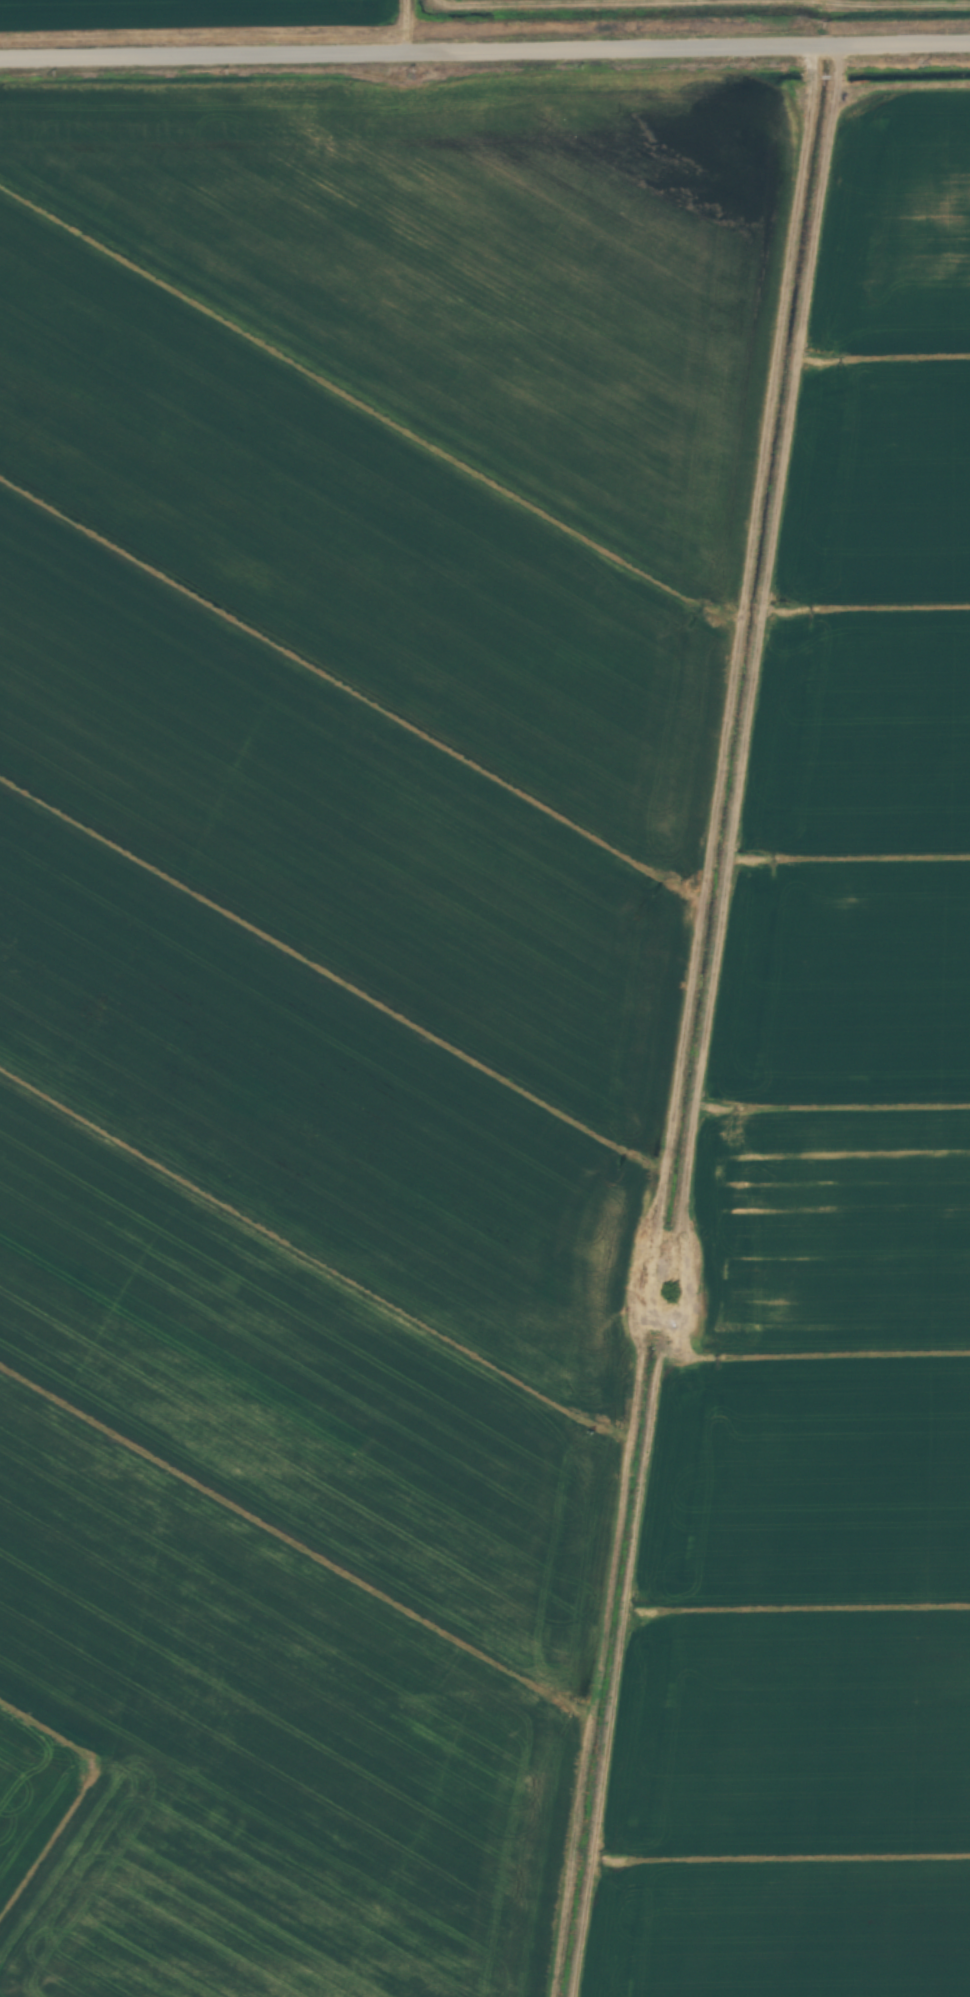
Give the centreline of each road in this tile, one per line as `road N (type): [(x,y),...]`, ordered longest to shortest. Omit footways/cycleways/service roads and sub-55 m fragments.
road 1 (residential): [(0,68),(969,55)]

